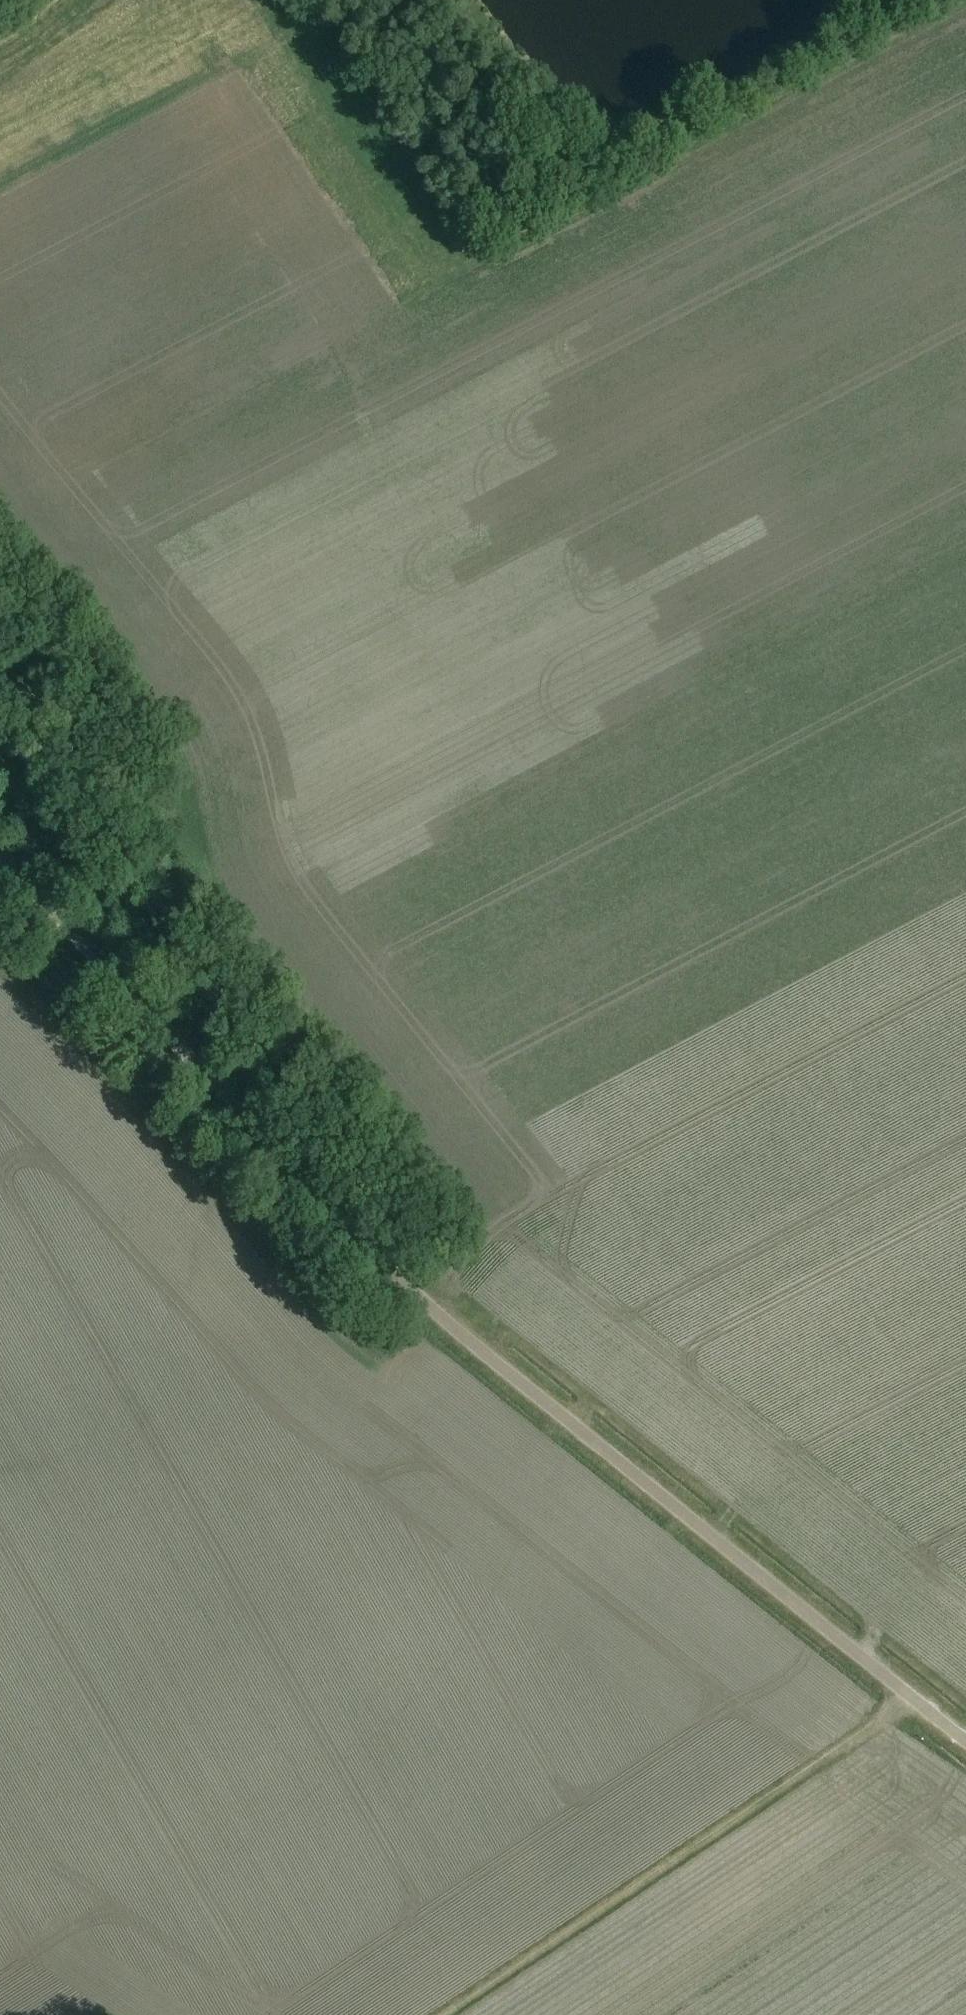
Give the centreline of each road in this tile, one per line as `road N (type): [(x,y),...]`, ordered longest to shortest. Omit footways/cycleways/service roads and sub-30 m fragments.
road 1 (unclassified): [(965,1742),(421,1297),(0,853)]
road 2 (track): [(444,2014),(914,1700)]

